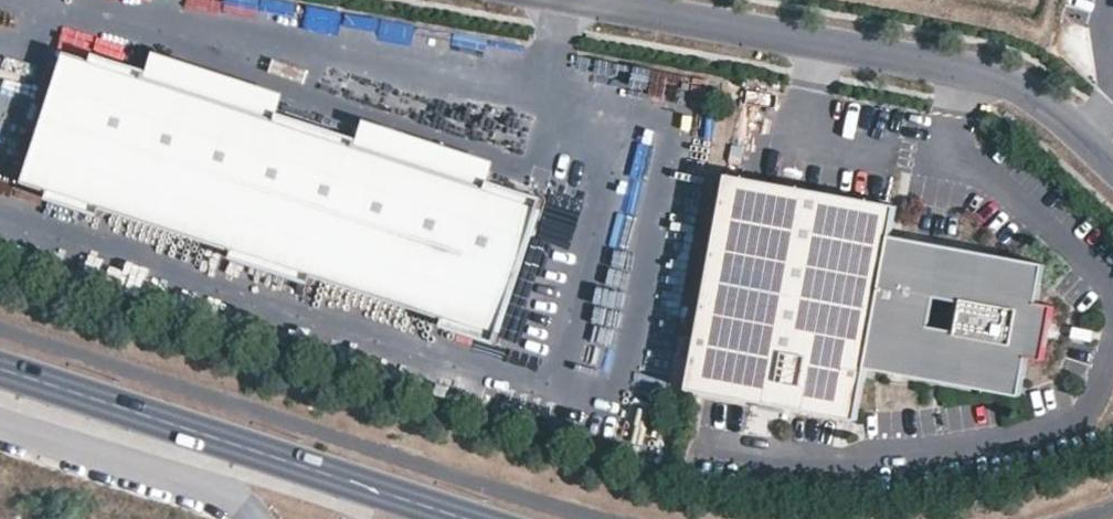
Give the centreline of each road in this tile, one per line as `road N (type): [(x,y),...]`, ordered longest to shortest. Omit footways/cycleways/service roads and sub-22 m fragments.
road 1 (residential): [(1112,162),(1021,88),(962,67),(597,0)]
road 2 (primary): [(475,518),(0,371)]
road 3 (residential): [(0,423),(256,510),(260,518)]

